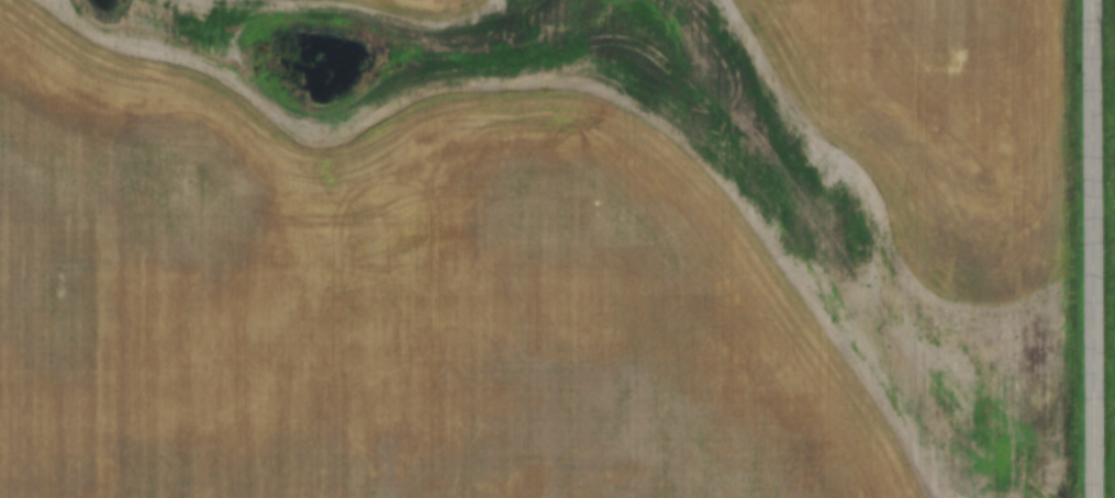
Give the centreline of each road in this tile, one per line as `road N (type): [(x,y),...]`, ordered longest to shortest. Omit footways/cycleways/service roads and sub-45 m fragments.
road 1 (tertiary): [(1102,497),(1099,0)]

